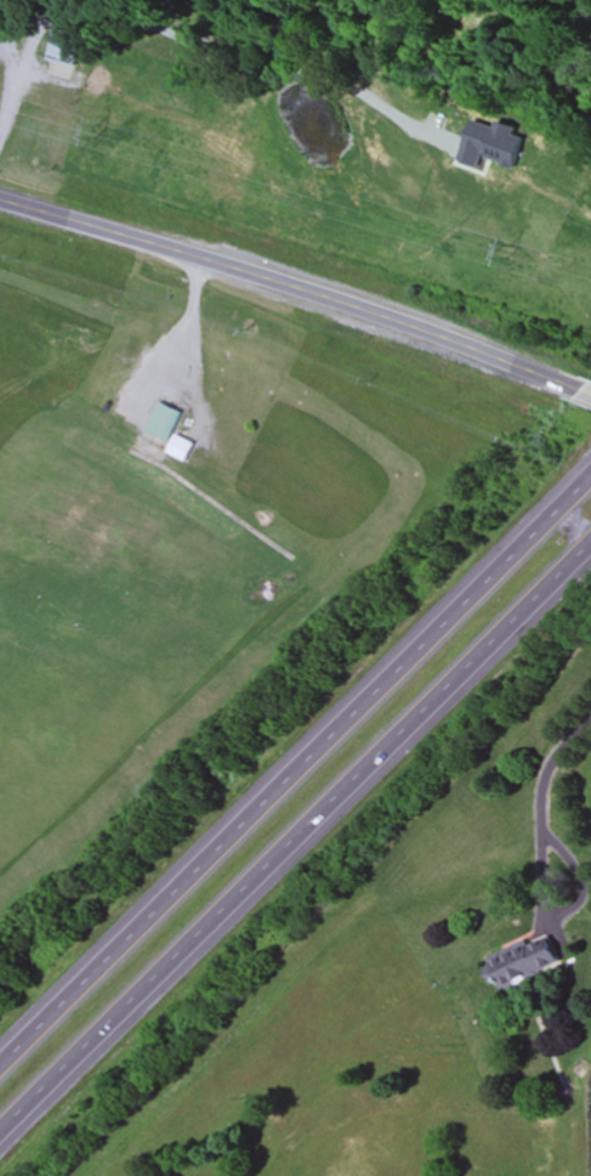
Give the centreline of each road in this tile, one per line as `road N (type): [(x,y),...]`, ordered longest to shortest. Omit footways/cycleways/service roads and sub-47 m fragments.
road 1 (motorway): [(0,1132),(590,542)]
road 2 (motorway): [(590,473),(0,1062)]
road 3 (secondary): [(587,392),(336,300),(0,201)]

